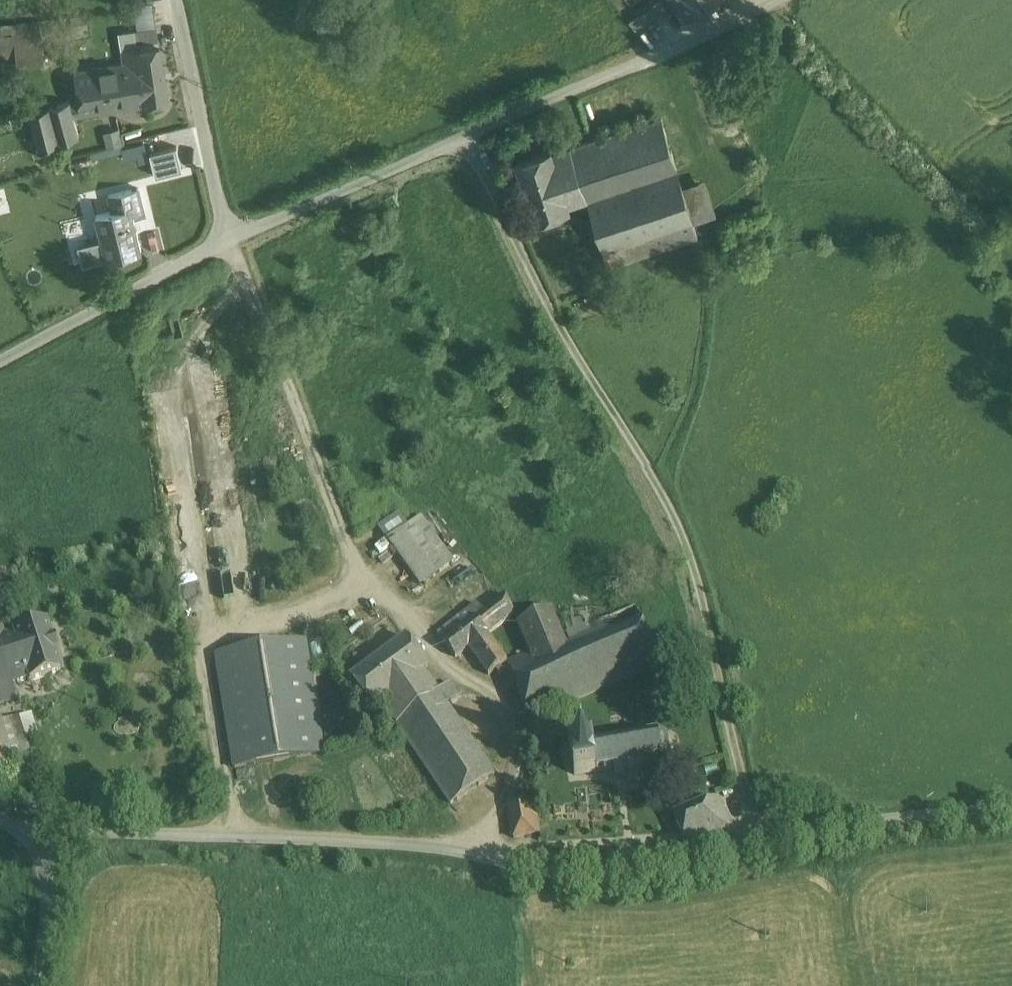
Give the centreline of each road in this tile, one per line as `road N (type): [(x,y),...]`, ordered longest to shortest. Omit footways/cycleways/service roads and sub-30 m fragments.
road 1 (unclassified): [(469,133),(551,308),(686,539),(757,848)]
road 2 (unclassified): [(757,848),(695,867),(537,873),(475,852),(377,841),(47,829)]
road 3 (unclassified): [(469,133),(770,0)]
road 4 (unclassified): [(227,241),(469,133)]
road 5 (unclassified): [(0,366),(227,241)]
road 6 (unclassified): [(1011,814),(850,827),(757,848)]
road 7 (unclassified): [(180,0),(227,241)]
road 8 (unclassified): [(38,985),(47,829)]

